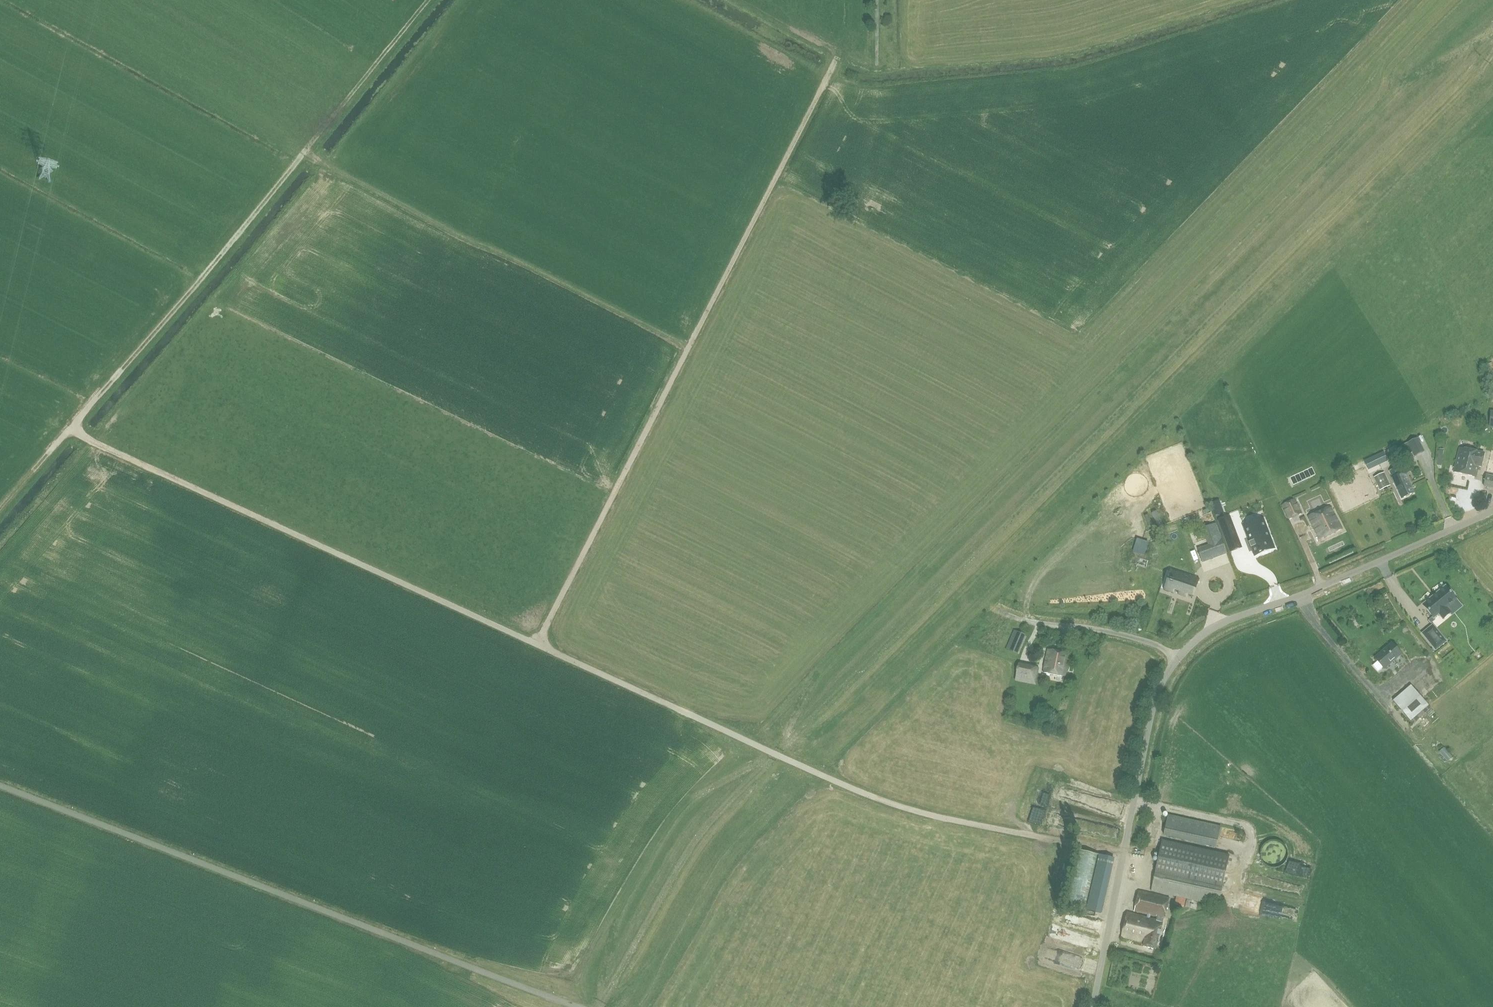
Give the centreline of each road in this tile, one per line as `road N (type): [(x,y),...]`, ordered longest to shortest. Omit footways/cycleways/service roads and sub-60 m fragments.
road 1 (unclassified): [(1092,1006),(1151,716),(1180,656)]
road 2 (unclassified): [(1180,656),(1222,622),(1492,510)]
road 3 (unclassified): [(1180,656),(1096,628),(1001,612)]

